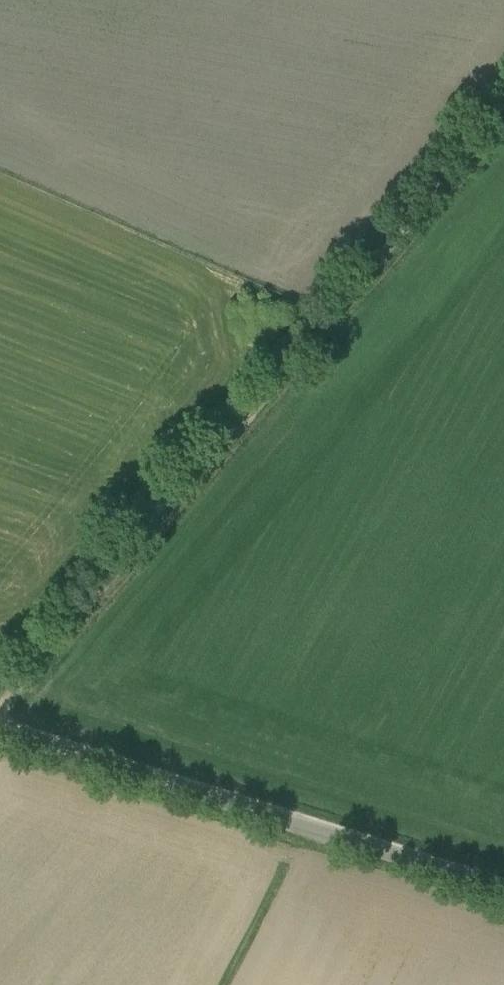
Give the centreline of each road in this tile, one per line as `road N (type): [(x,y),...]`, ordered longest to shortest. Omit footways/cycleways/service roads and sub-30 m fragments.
road 1 (track): [(0,707),(503,108)]
road 2 (tertiary): [(503,890),(0,730)]

